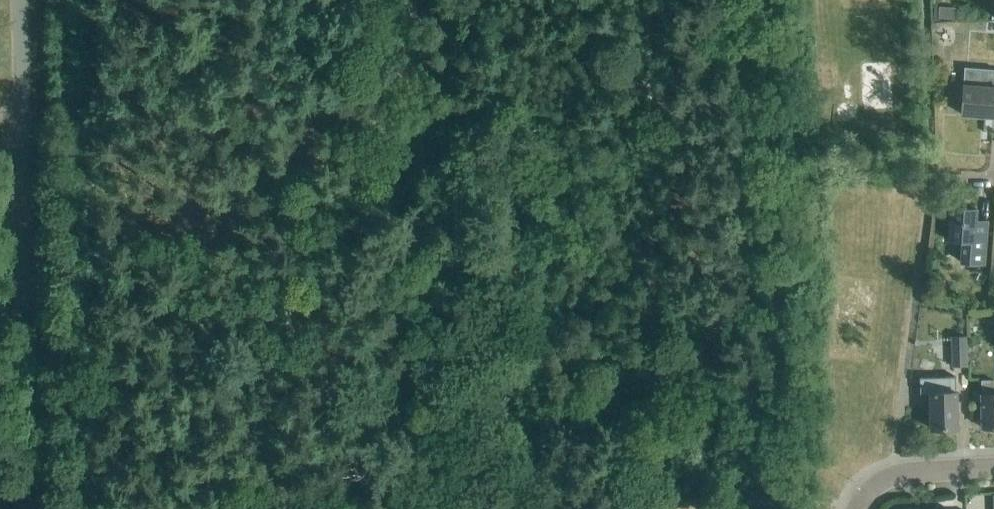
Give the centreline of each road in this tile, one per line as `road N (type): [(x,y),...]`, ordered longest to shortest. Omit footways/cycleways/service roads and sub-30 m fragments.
road 1 (track): [(413,0),(411,508)]
road 2 (tertiary): [(32,490),(20,0)]
road 3 (unclassified): [(858,508),(893,476),(993,468)]

